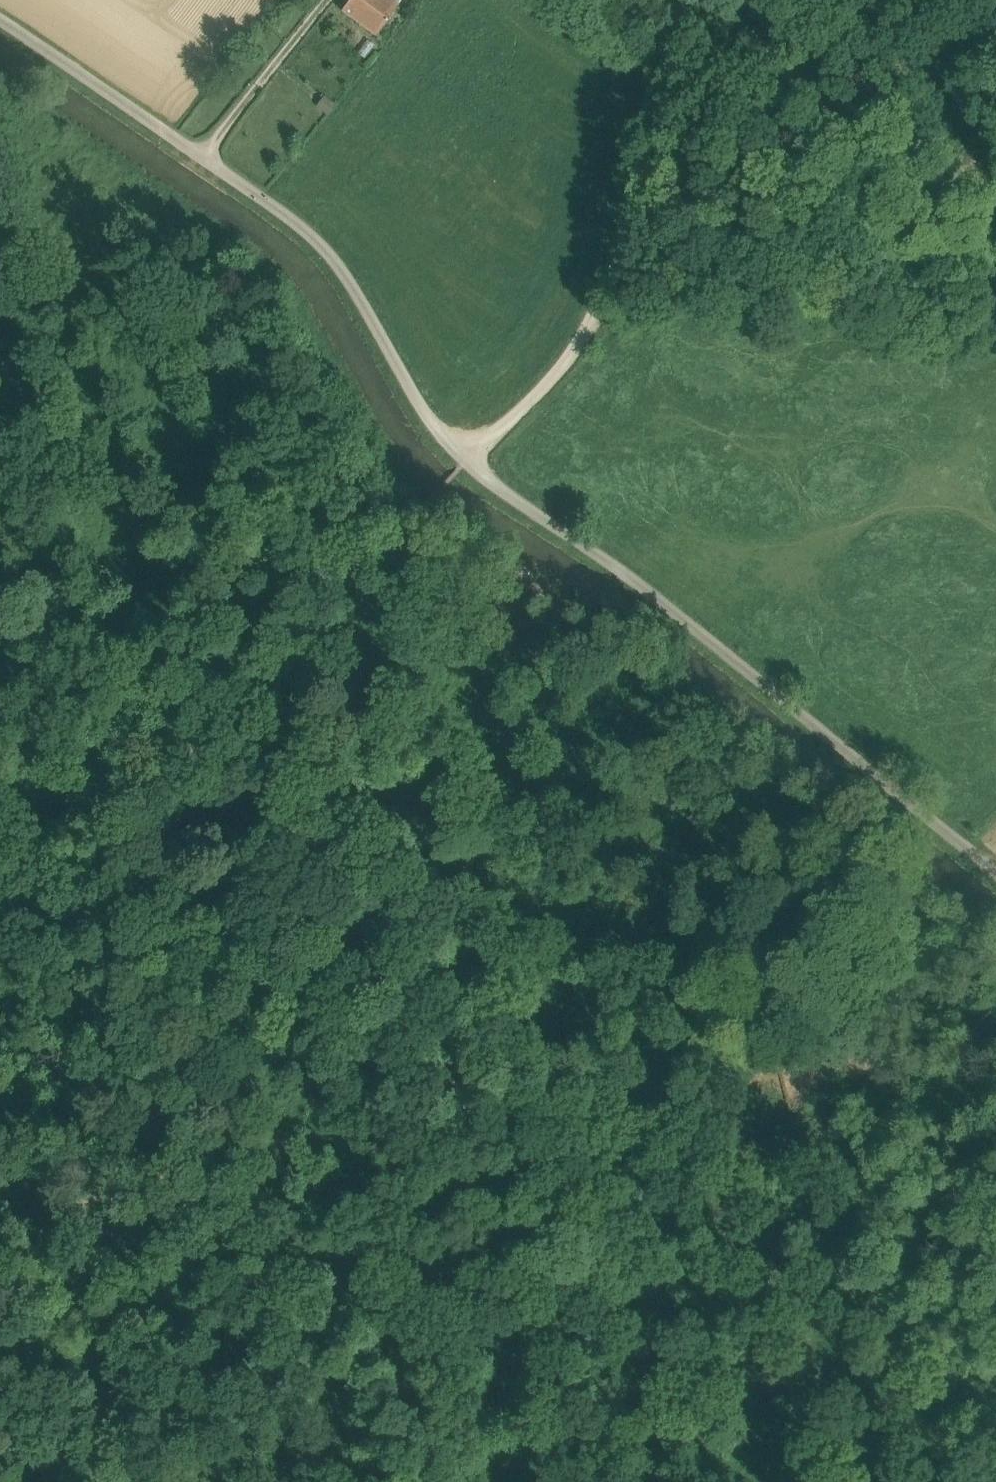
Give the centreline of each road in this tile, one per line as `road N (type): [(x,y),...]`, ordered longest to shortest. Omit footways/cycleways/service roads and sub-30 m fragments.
road 1 (unclassified): [(995,857),(749,649),(469,461),(427,416),(331,251),(0,20)]
road 2 (track): [(469,461),(553,379),(603,302),(625,237),(670,0)]

